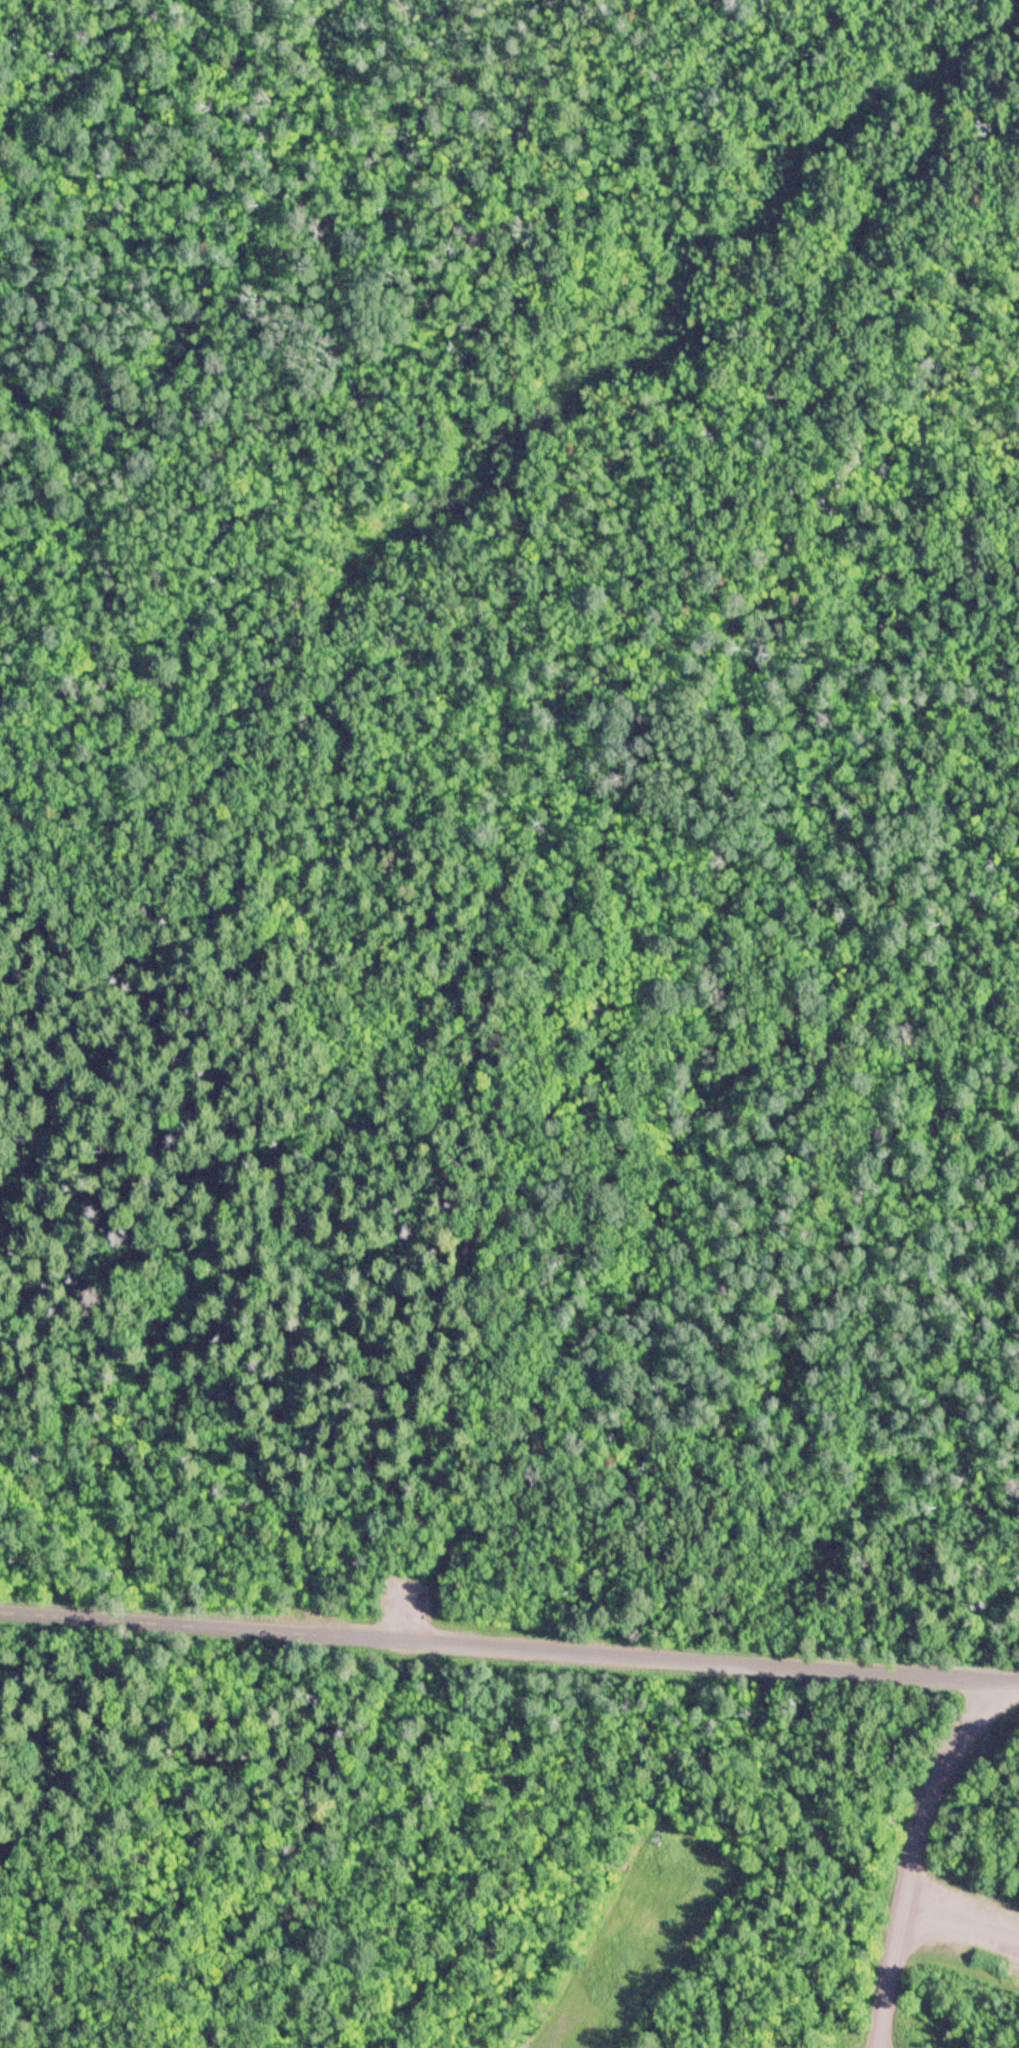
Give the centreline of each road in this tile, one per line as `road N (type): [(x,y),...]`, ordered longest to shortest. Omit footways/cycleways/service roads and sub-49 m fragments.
road 1 (secondary): [(0,1612),(1018,1681)]

